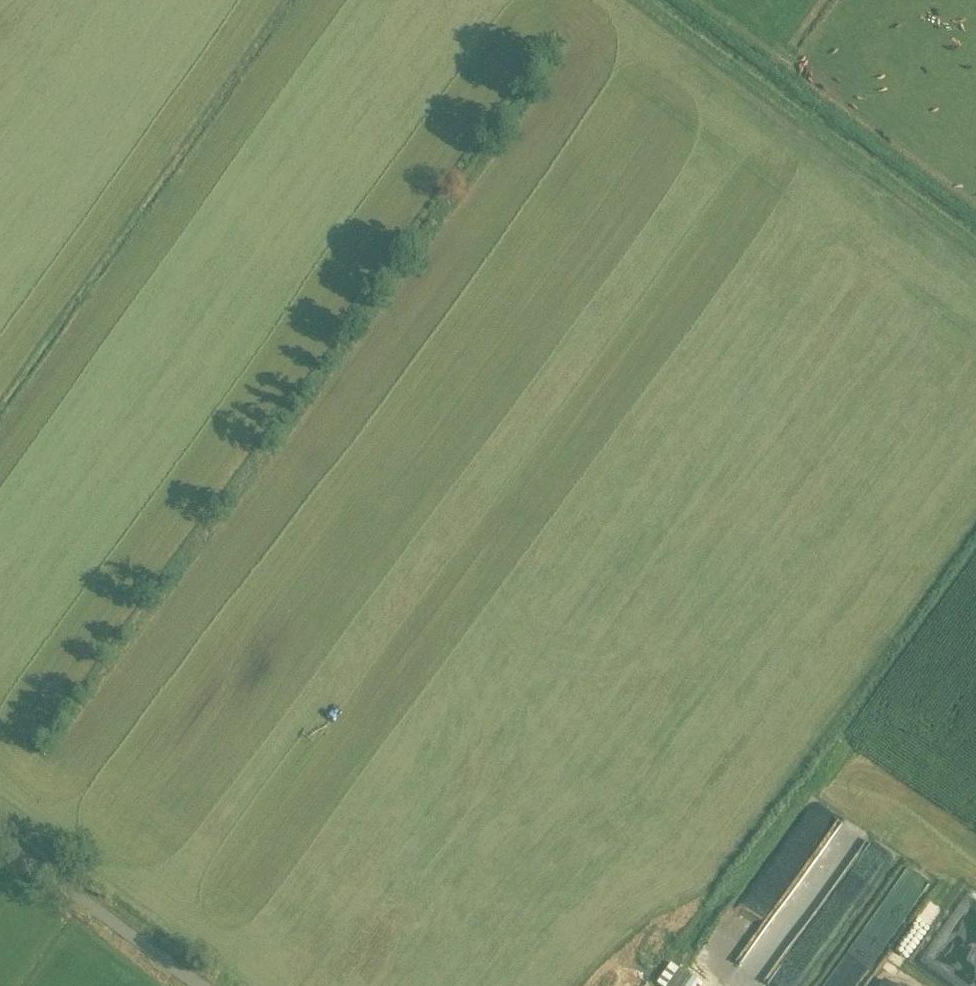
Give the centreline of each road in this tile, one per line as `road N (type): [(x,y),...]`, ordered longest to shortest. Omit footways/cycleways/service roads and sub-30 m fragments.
road 1 (unclassified): [(199,985),(0,839)]

